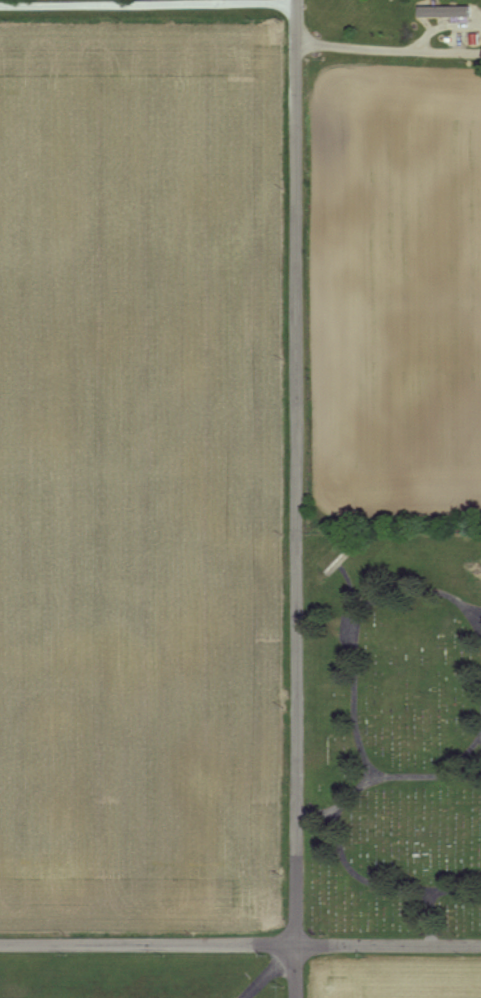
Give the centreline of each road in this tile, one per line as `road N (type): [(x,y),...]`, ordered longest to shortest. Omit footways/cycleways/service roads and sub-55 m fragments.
road 1 (tertiary): [(293,0),(295,997)]
road 2 (residential): [(480,946),(0,944)]
road 3 (residential): [(293,3),(0,4)]

